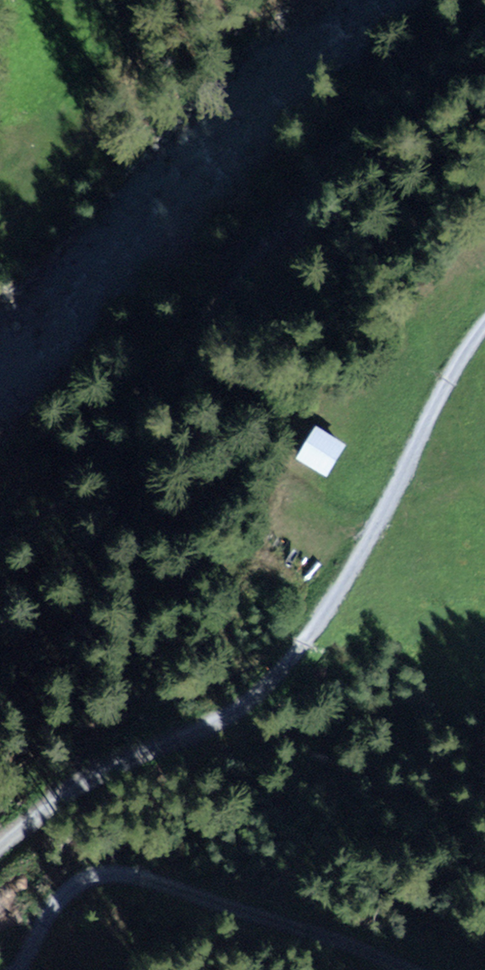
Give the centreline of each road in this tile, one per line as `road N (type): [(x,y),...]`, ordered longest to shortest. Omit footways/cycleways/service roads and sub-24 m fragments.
road 1 (track): [(484,323),(448,378),(375,533),(281,673),(240,707),(85,781),(0,844)]
road 2 (track): [(484,30),(355,145),(261,248),(157,401),(90,477),(0,545)]
road 3 (track): [(18,969),(49,916),(95,872),(258,913),(404,969)]

